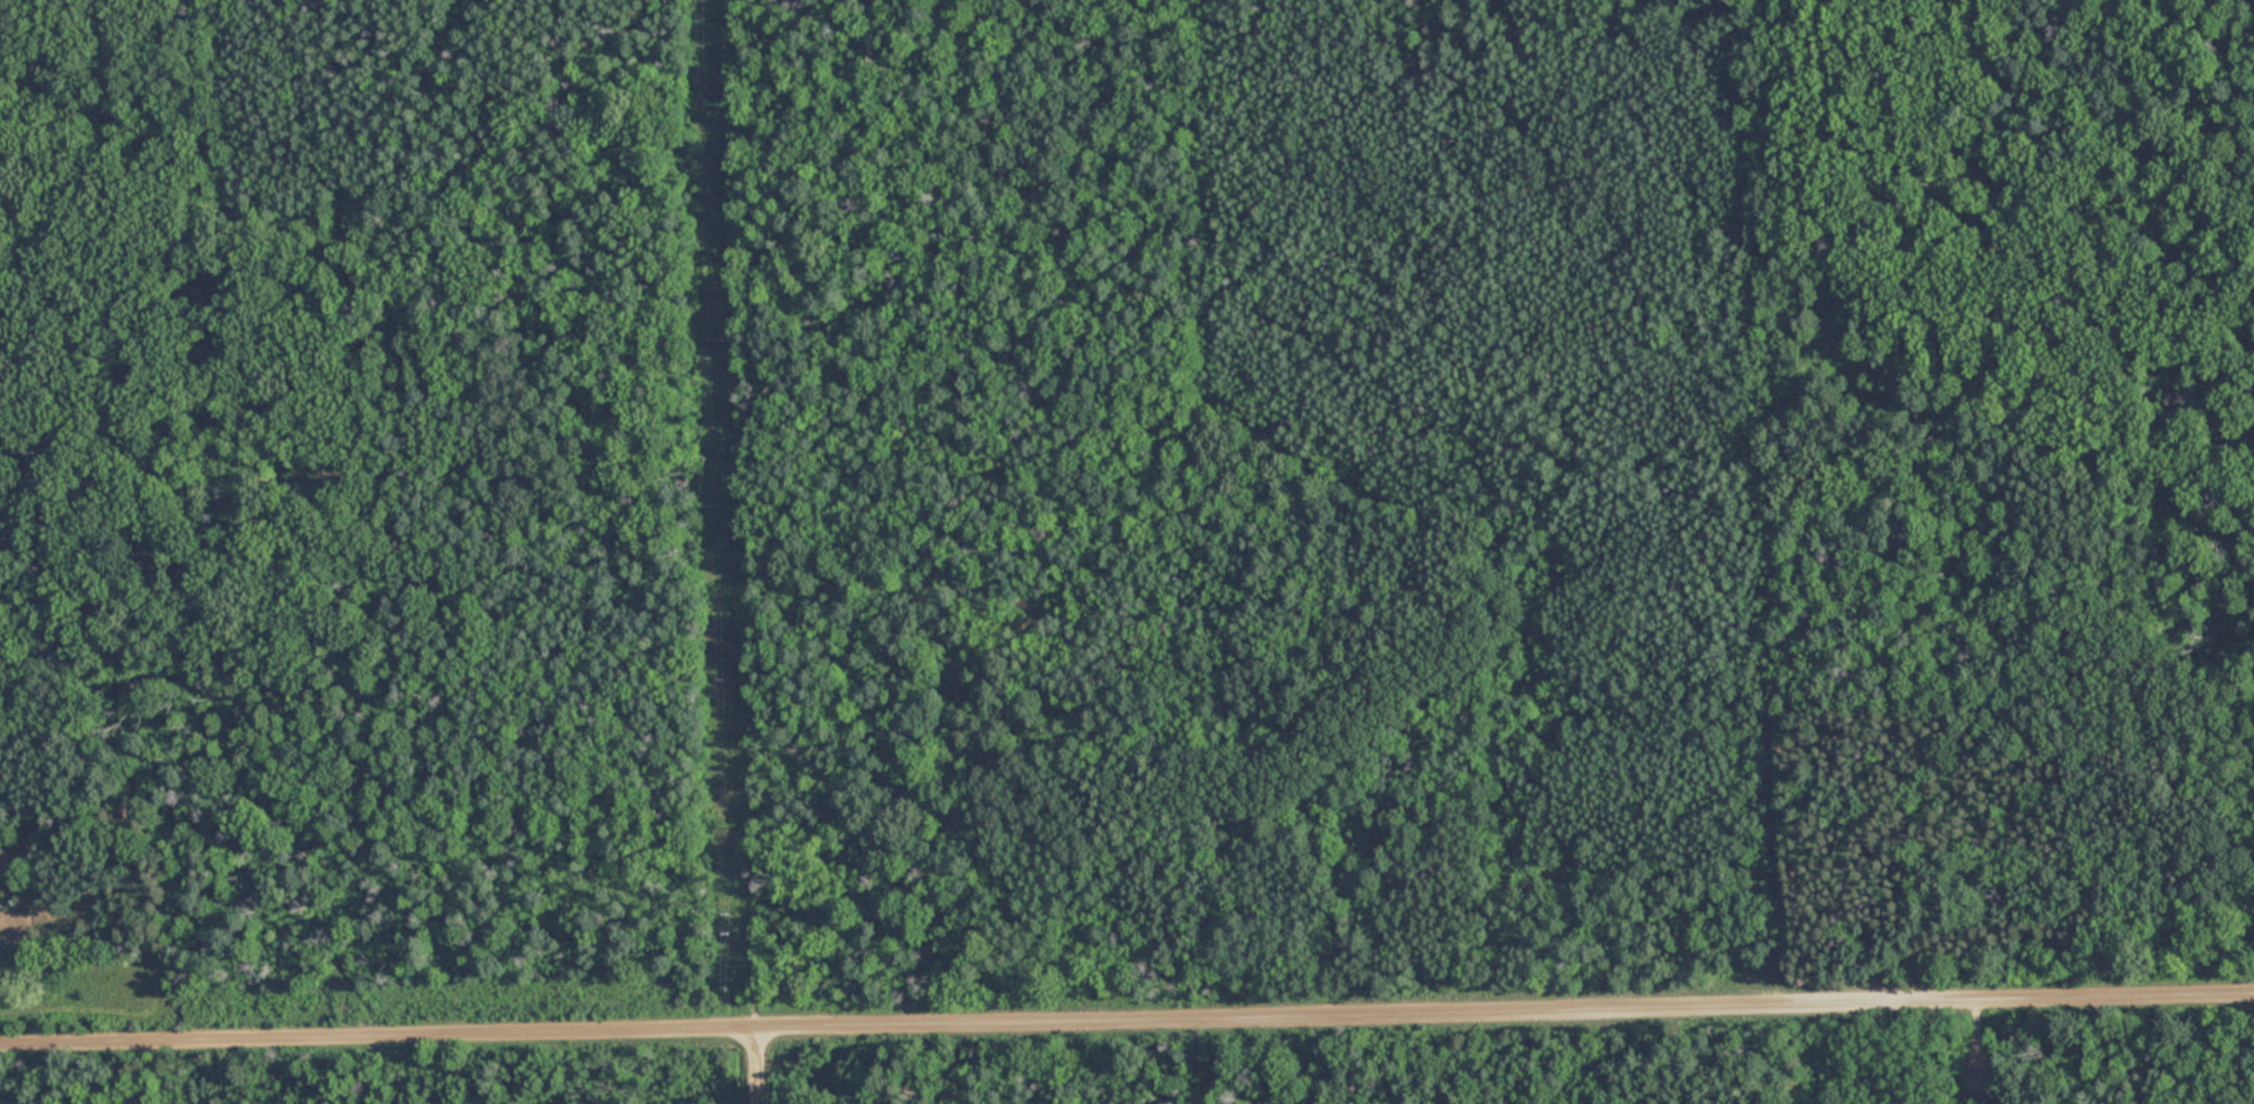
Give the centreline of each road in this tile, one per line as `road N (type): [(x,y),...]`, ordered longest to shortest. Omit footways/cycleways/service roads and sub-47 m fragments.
road 1 (residential): [(0,1046),(2253,997)]

